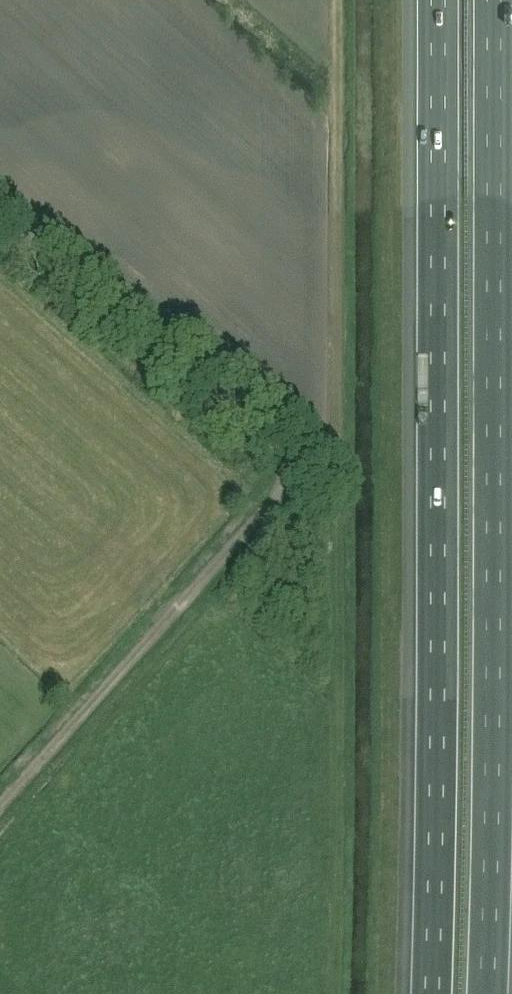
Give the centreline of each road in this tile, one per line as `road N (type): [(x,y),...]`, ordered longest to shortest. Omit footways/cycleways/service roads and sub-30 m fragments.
road 1 (motorway): [(436,0),(429,993)]
road 2 (motorway): [(500,993),(506,0)]
road 3 (track): [(335,0),(332,463),(289,456),(284,489),(265,515),(0,806)]
road 4 (unclassified): [(289,456),(270,447),(0,210)]

